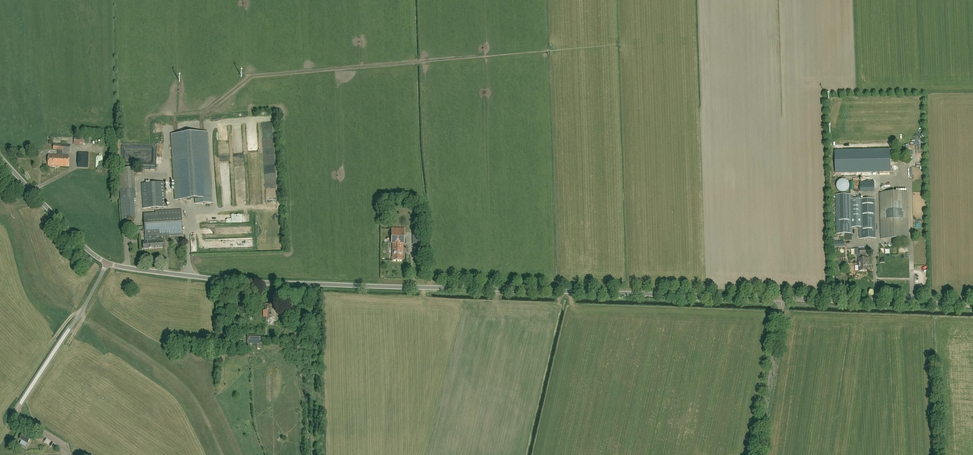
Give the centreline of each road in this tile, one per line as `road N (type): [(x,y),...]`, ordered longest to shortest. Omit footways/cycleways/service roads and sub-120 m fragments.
road 1 (unclassified): [(782,299),(270,286),(107,263)]
road 2 (track): [(615,45),(249,78),(205,112),(206,128)]
road 3 (unclassified): [(107,263),(18,411),(69,453)]
road 4 (unclassified): [(782,299),(972,305)]
road 5 (unclassified): [(758,454),(782,299)]
road 6 (unclassified): [(107,263),(0,157)]

